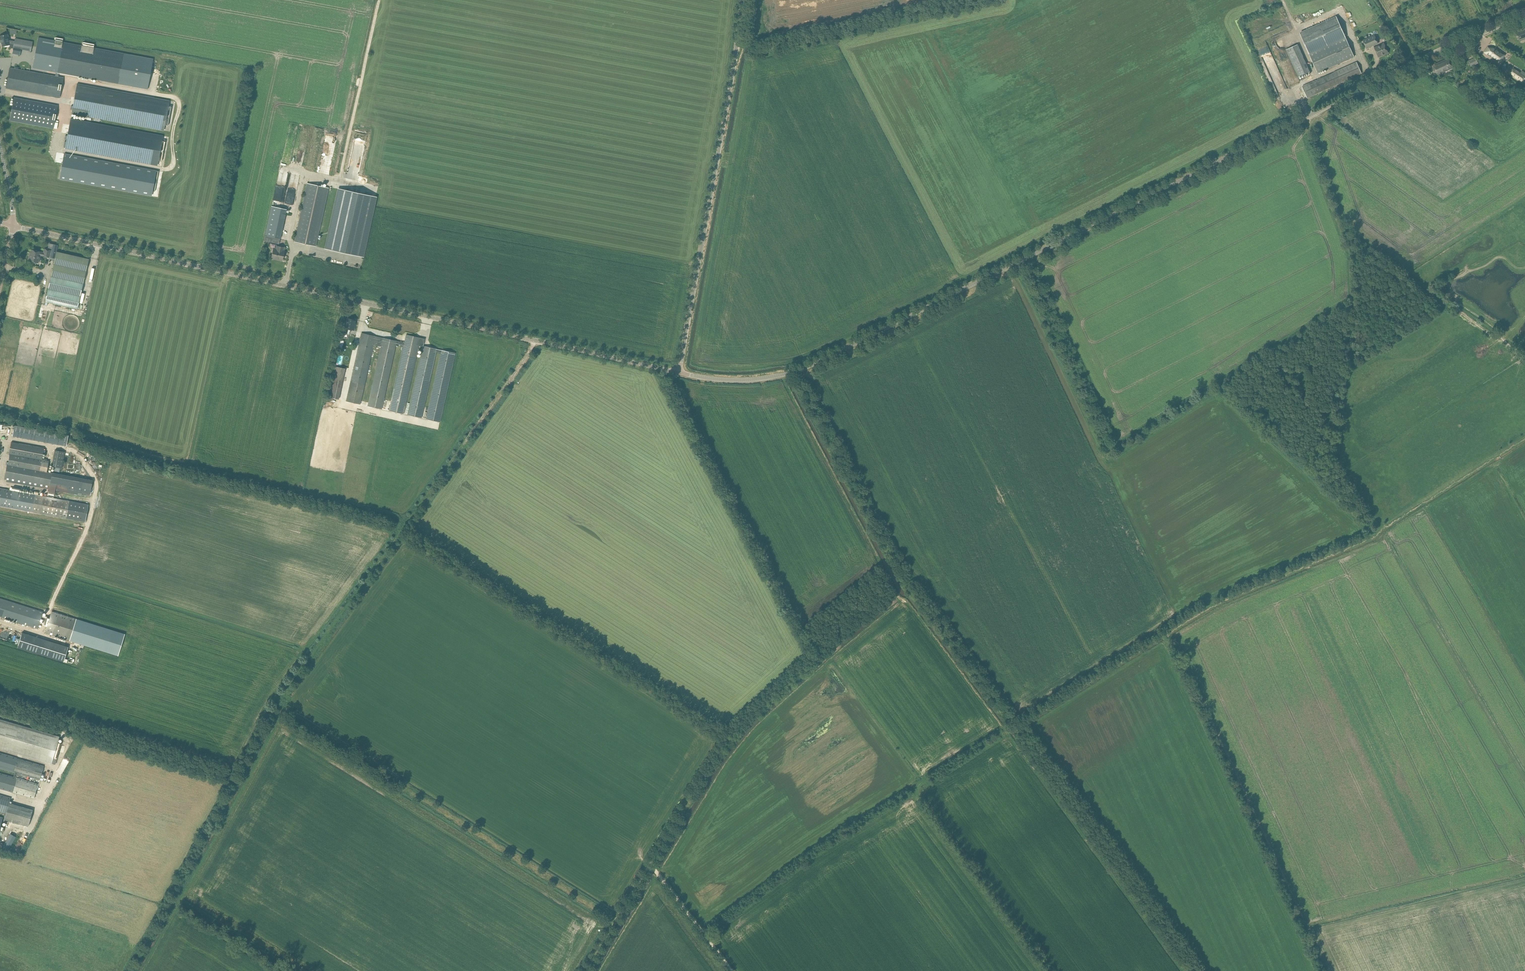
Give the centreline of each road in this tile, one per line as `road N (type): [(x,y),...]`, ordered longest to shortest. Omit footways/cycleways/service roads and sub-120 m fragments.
road 1 (unclassified): [(682,371),(756,379),(804,368),(1478,34),(1524,19)]
road 2 (unclassified): [(682,371),(14,225)]
road 3 (unclassified): [(682,371),(741,0)]

